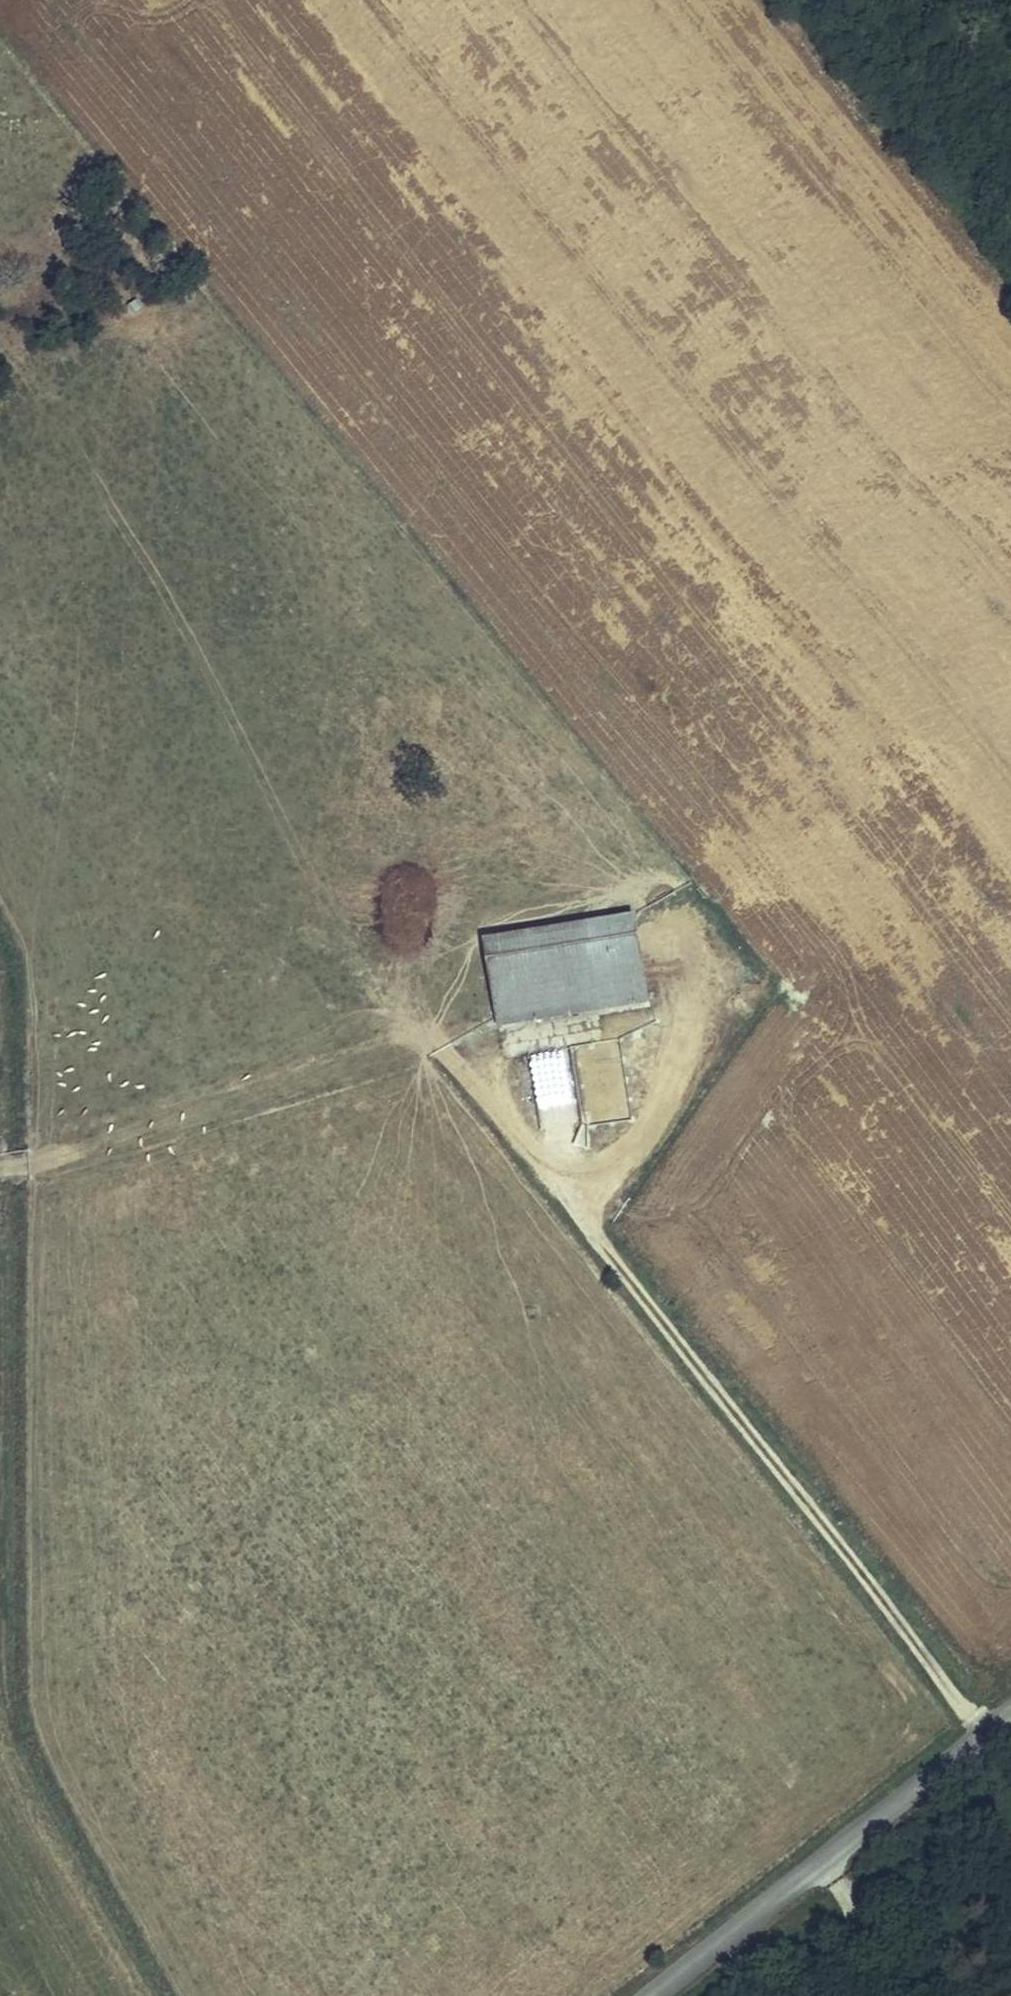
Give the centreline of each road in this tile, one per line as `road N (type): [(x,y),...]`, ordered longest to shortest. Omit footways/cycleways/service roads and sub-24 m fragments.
road 1 (tertiary): [(652,1995),(1010,1712)]
road 2 (track): [(826,1862),(932,1995)]

